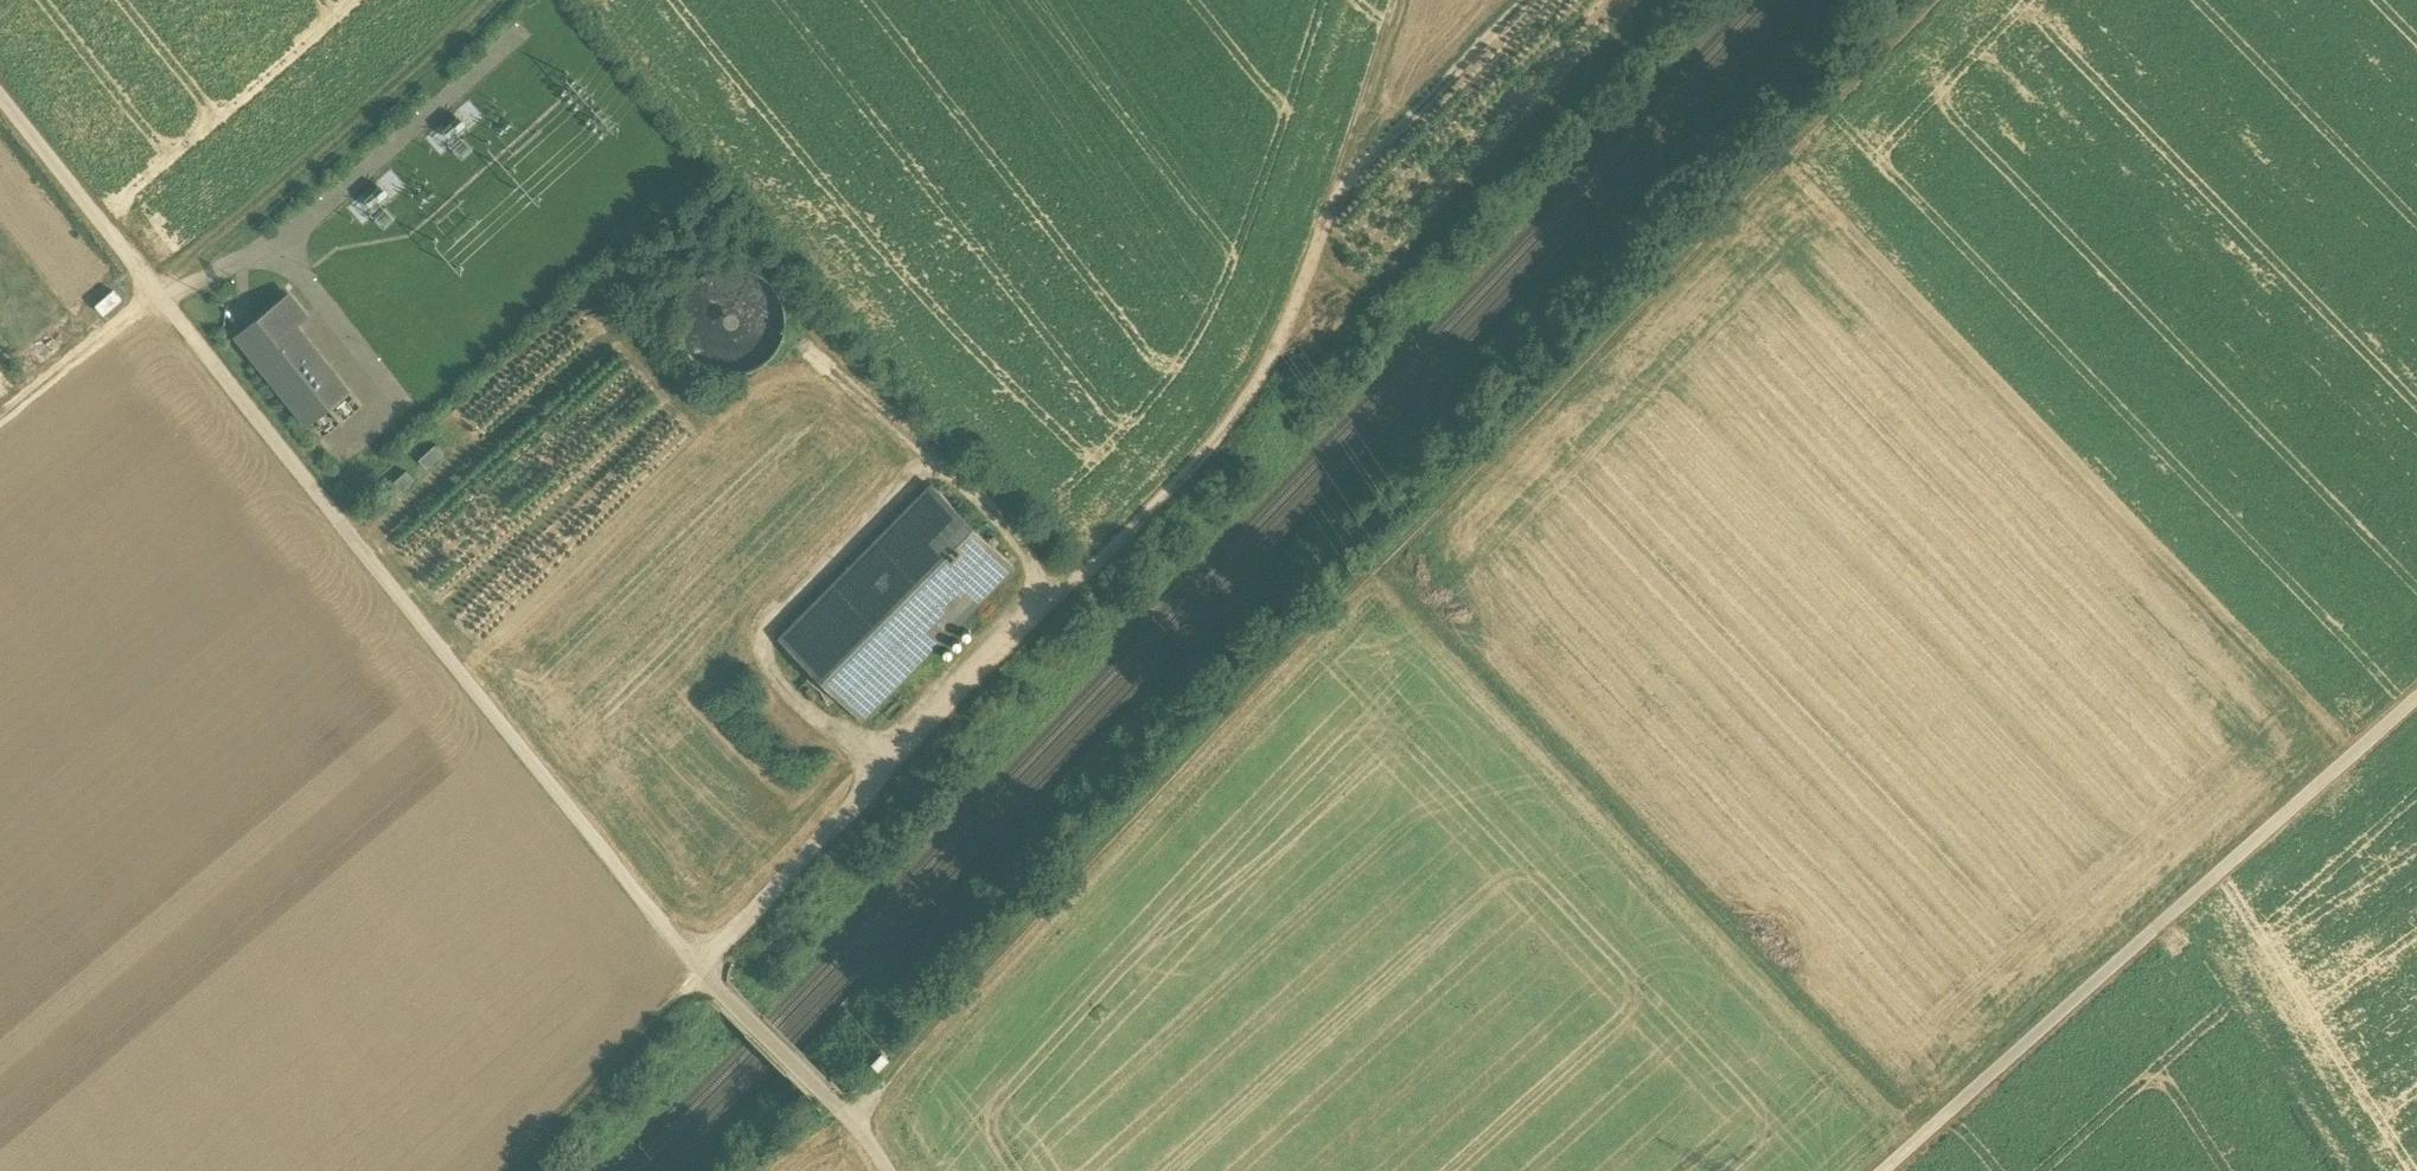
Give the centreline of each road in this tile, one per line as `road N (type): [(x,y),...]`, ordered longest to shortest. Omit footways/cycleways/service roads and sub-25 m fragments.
road 1 (track): [(849,1118),(1926,0)]
road 2 (track): [(704,974),(0,99)]
road 3 (track): [(1376,565),(1928,1133)]
road 4 (track): [(1885,1170),(2416,699)]
road 5 (track): [(1400,0),(1278,343),(1200,463),(1073,583)]
road 6 (track): [(486,0),(443,46),(0,422)]
road 7 (track): [(512,1170),(704,974)]
road 8 (track): [(1349,153),(1502,0)]
road 9 (track): [(849,1118),(704,974)]

